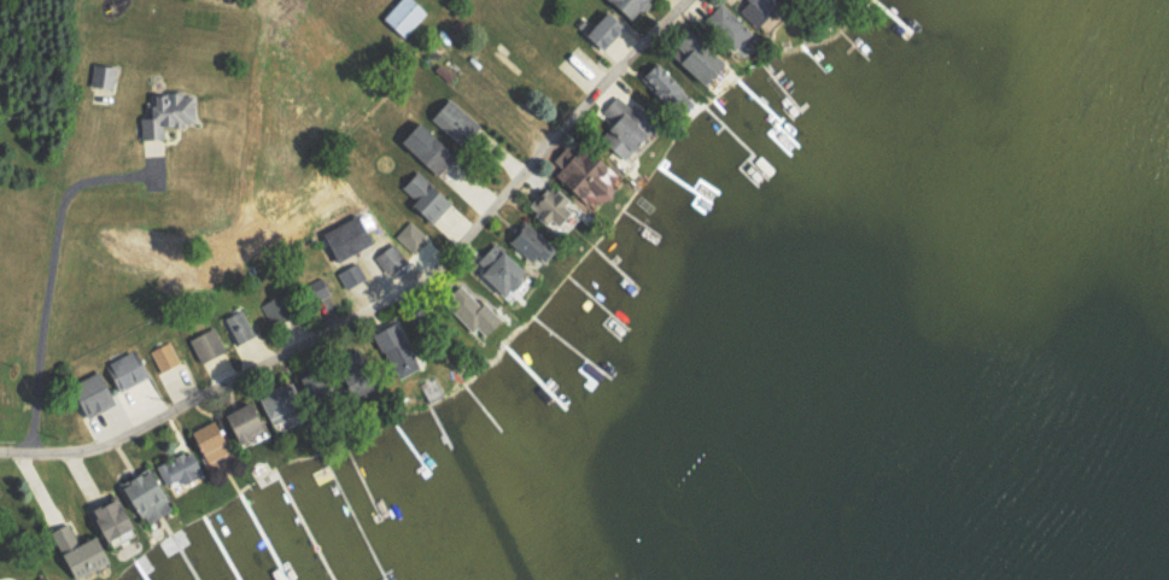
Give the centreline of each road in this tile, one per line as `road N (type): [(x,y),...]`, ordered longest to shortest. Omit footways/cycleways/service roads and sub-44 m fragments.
road 1 (residential): [(0,457),(76,458),(109,450),(208,405),(408,294),(690,0)]

